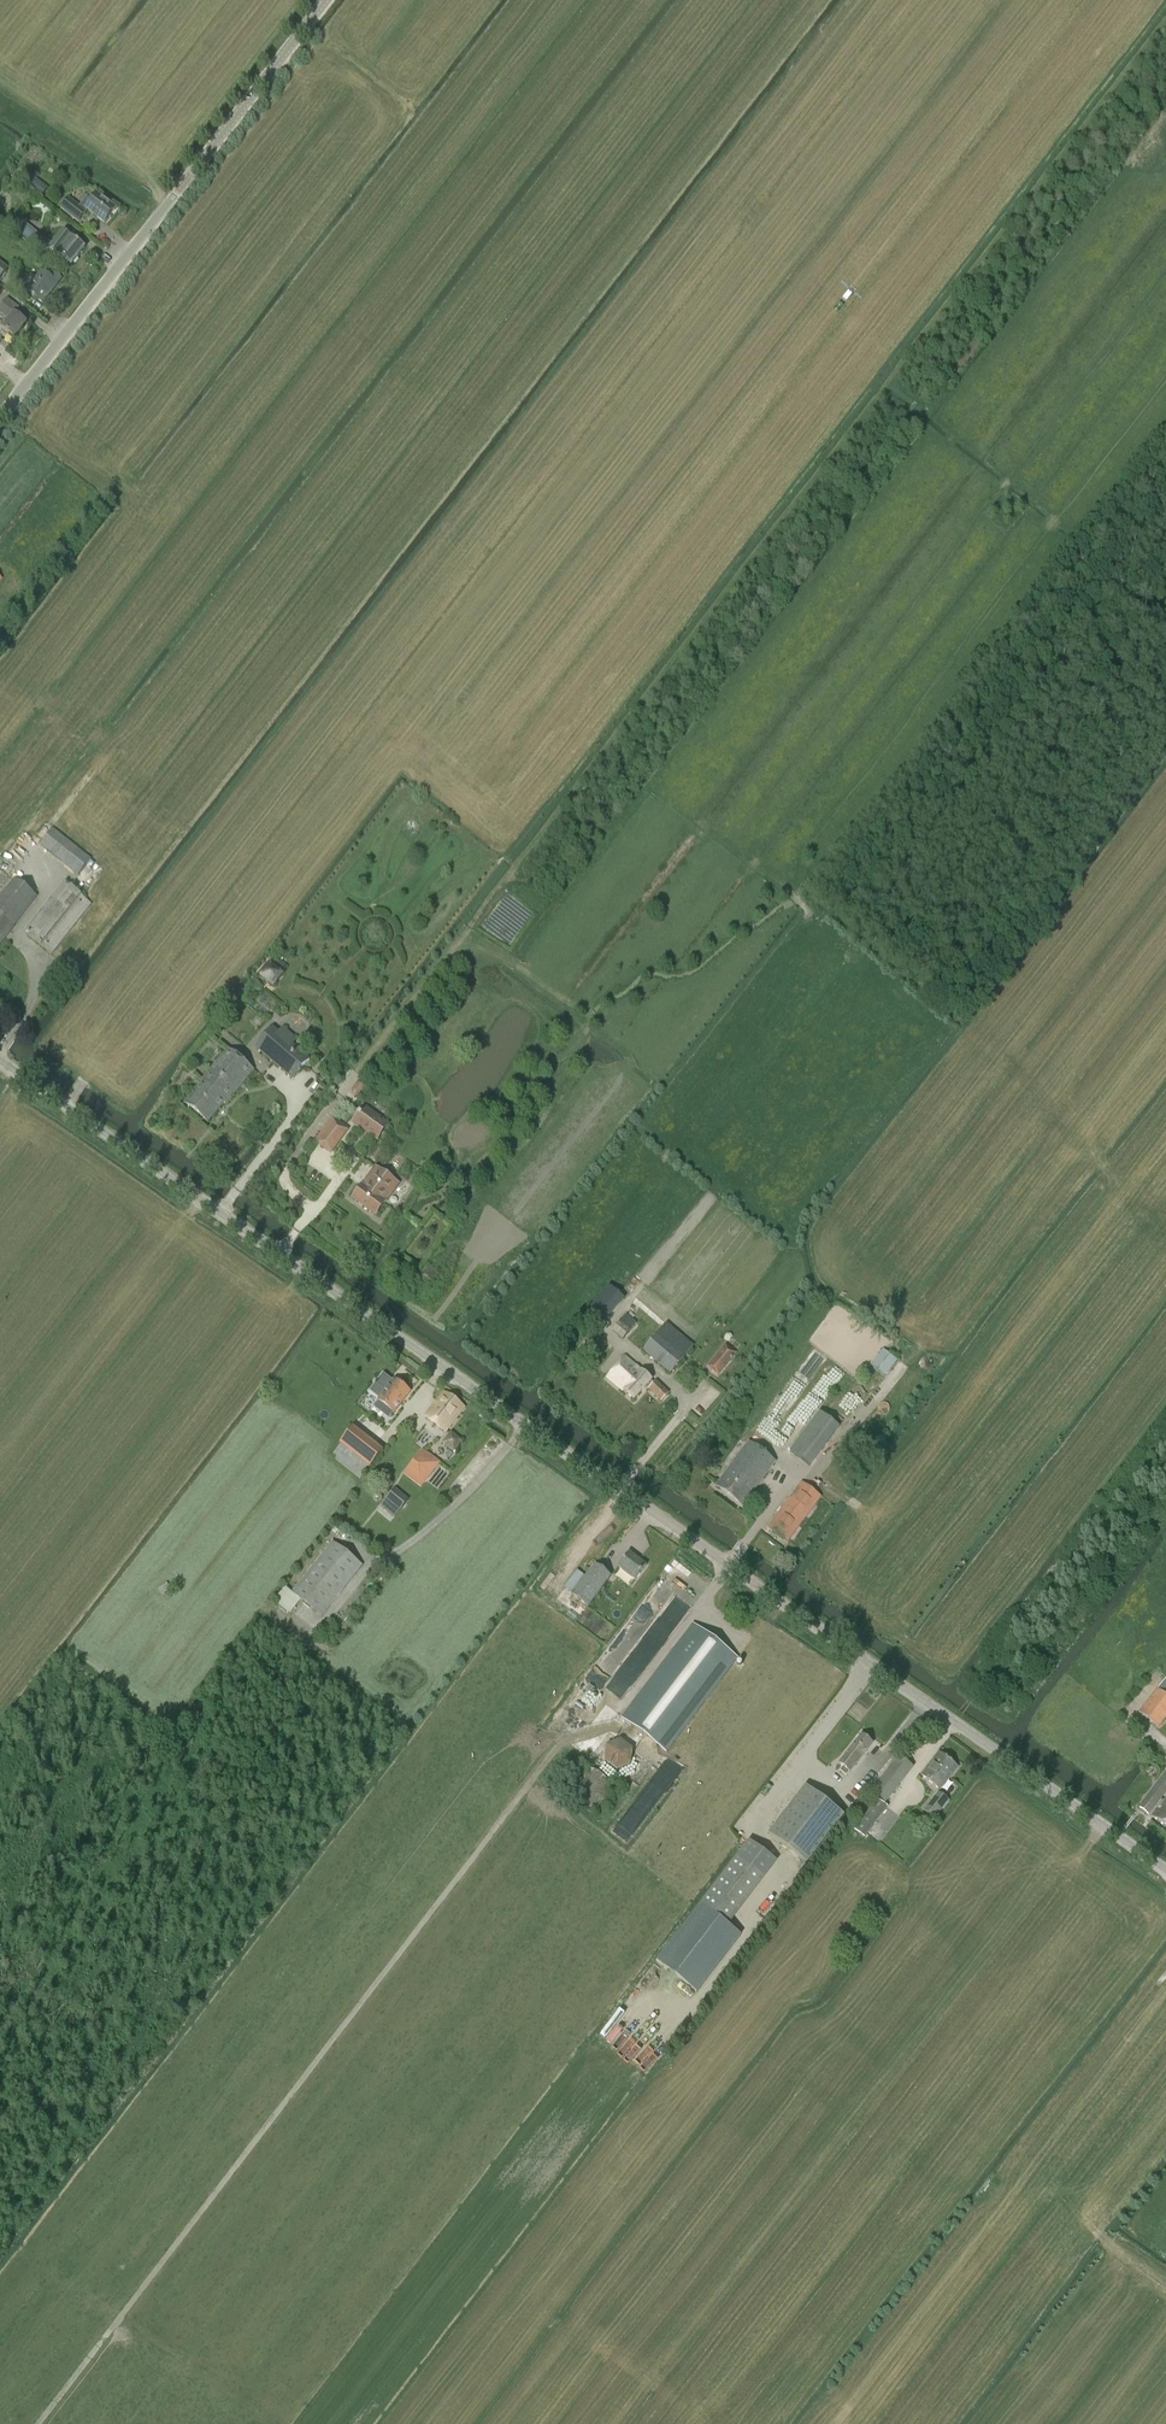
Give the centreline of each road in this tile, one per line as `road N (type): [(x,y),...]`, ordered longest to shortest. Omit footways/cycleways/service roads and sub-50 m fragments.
road 1 (tertiary): [(1165,1870),(0,1061)]
road 2 (track): [(352,1077),(1165,20)]
road 3 (track): [(38,2423),(559,1745)]
road 4 (track): [(1165,273),(1010,478),(977,507),(748,821),(750,863),(786,888),(783,905)]
road 5 (unclassified): [(0,415),(325,0)]
road 6 (track): [(0,1995),(17,1984),(107,1859),(137,1834),(234,1693),(310,1617)]
road 7 (track): [(541,1065),(576,1047),(596,1010),(644,976),(695,972),(783,905)]

